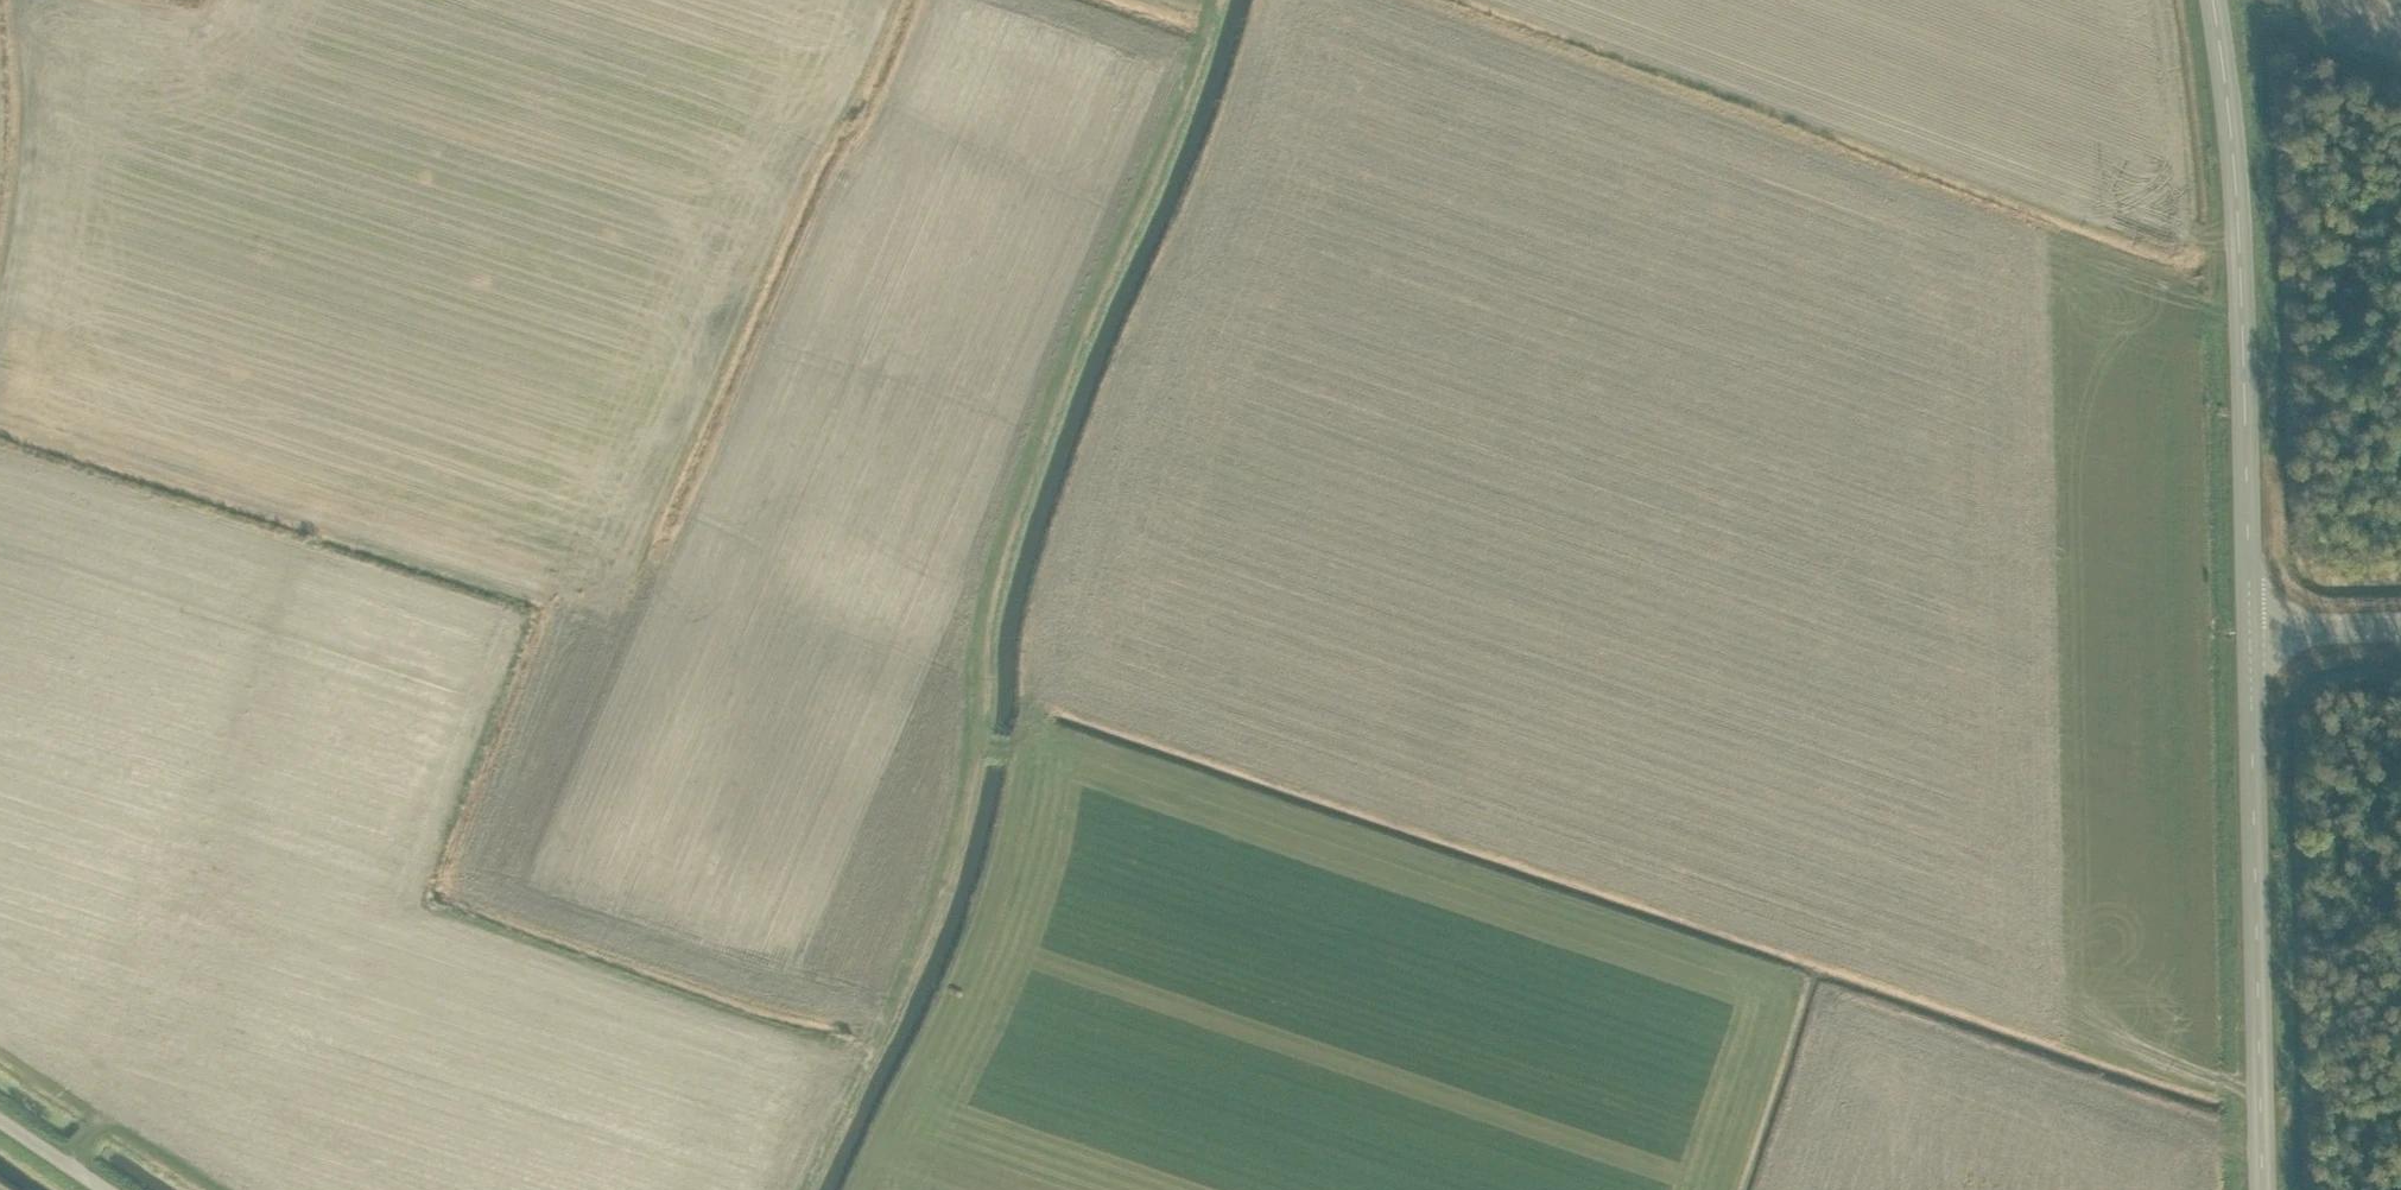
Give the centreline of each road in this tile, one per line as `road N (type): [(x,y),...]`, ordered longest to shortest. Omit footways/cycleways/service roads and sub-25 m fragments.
road 1 (secondary): [(2250,631),(2243,275),(2212,0)]
road 2 (secondary): [(2262,1189),(2250,631)]
road 3 (unclassified): [(2400,629),(2250,631)]
road 4 (unclassified): [(107,1189),(0,1119)]

